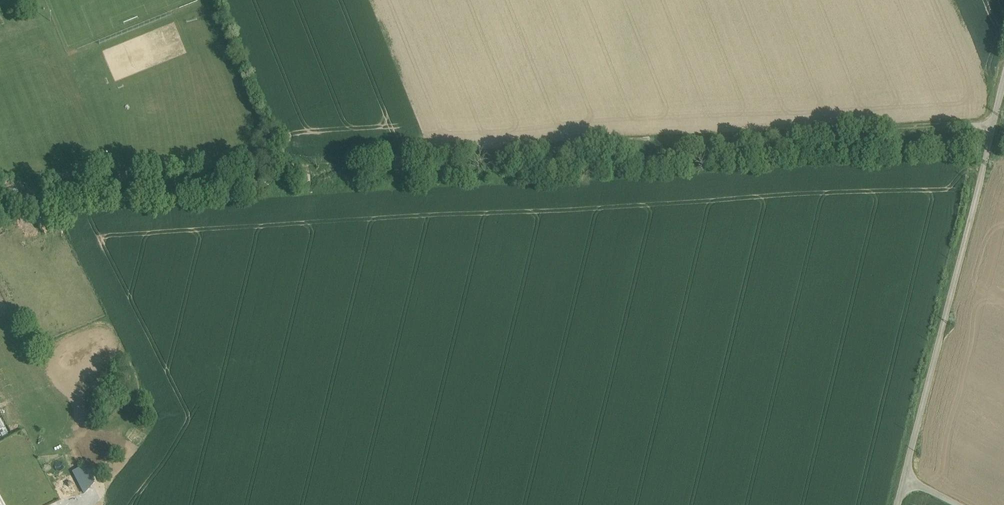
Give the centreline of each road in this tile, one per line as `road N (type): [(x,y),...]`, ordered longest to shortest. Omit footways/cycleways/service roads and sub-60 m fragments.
road 1 (unclassified): [(1003,92),(907,481)]

